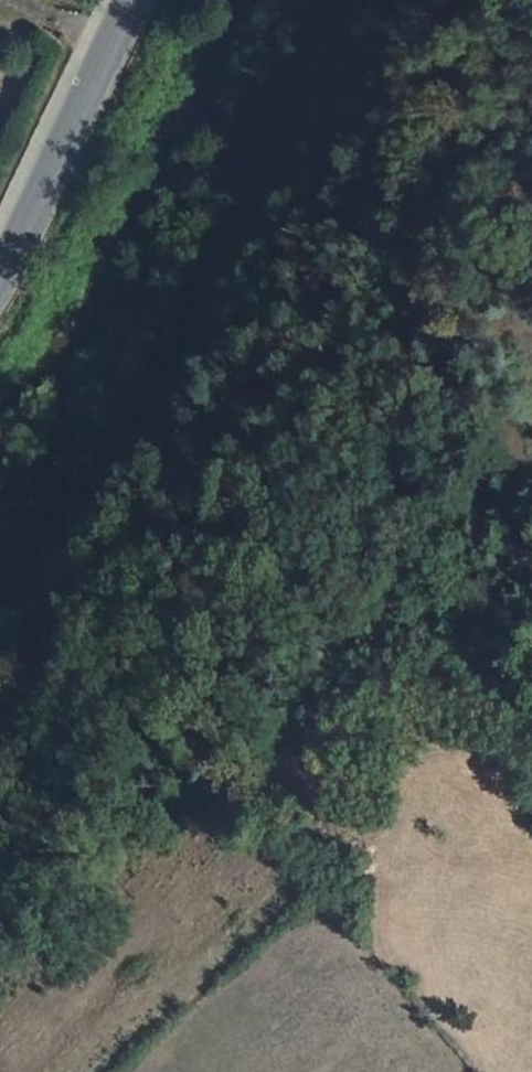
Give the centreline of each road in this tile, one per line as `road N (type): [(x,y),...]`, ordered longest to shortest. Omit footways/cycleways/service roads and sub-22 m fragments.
road 1 (primary): [(132,0),(0,274)]

